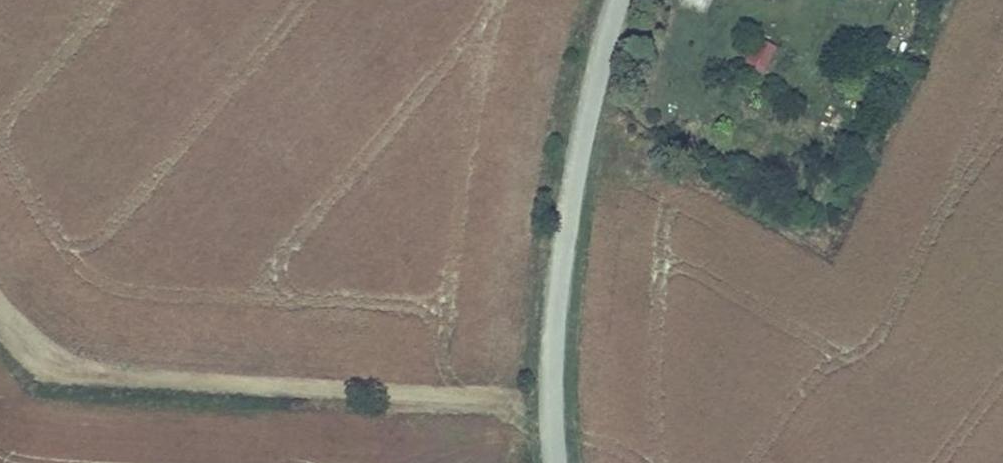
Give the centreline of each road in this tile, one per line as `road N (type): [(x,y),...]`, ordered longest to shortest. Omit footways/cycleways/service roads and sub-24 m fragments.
road 1 (tertiary): [(616,0),(560,244),(548,387),(553,462)]

